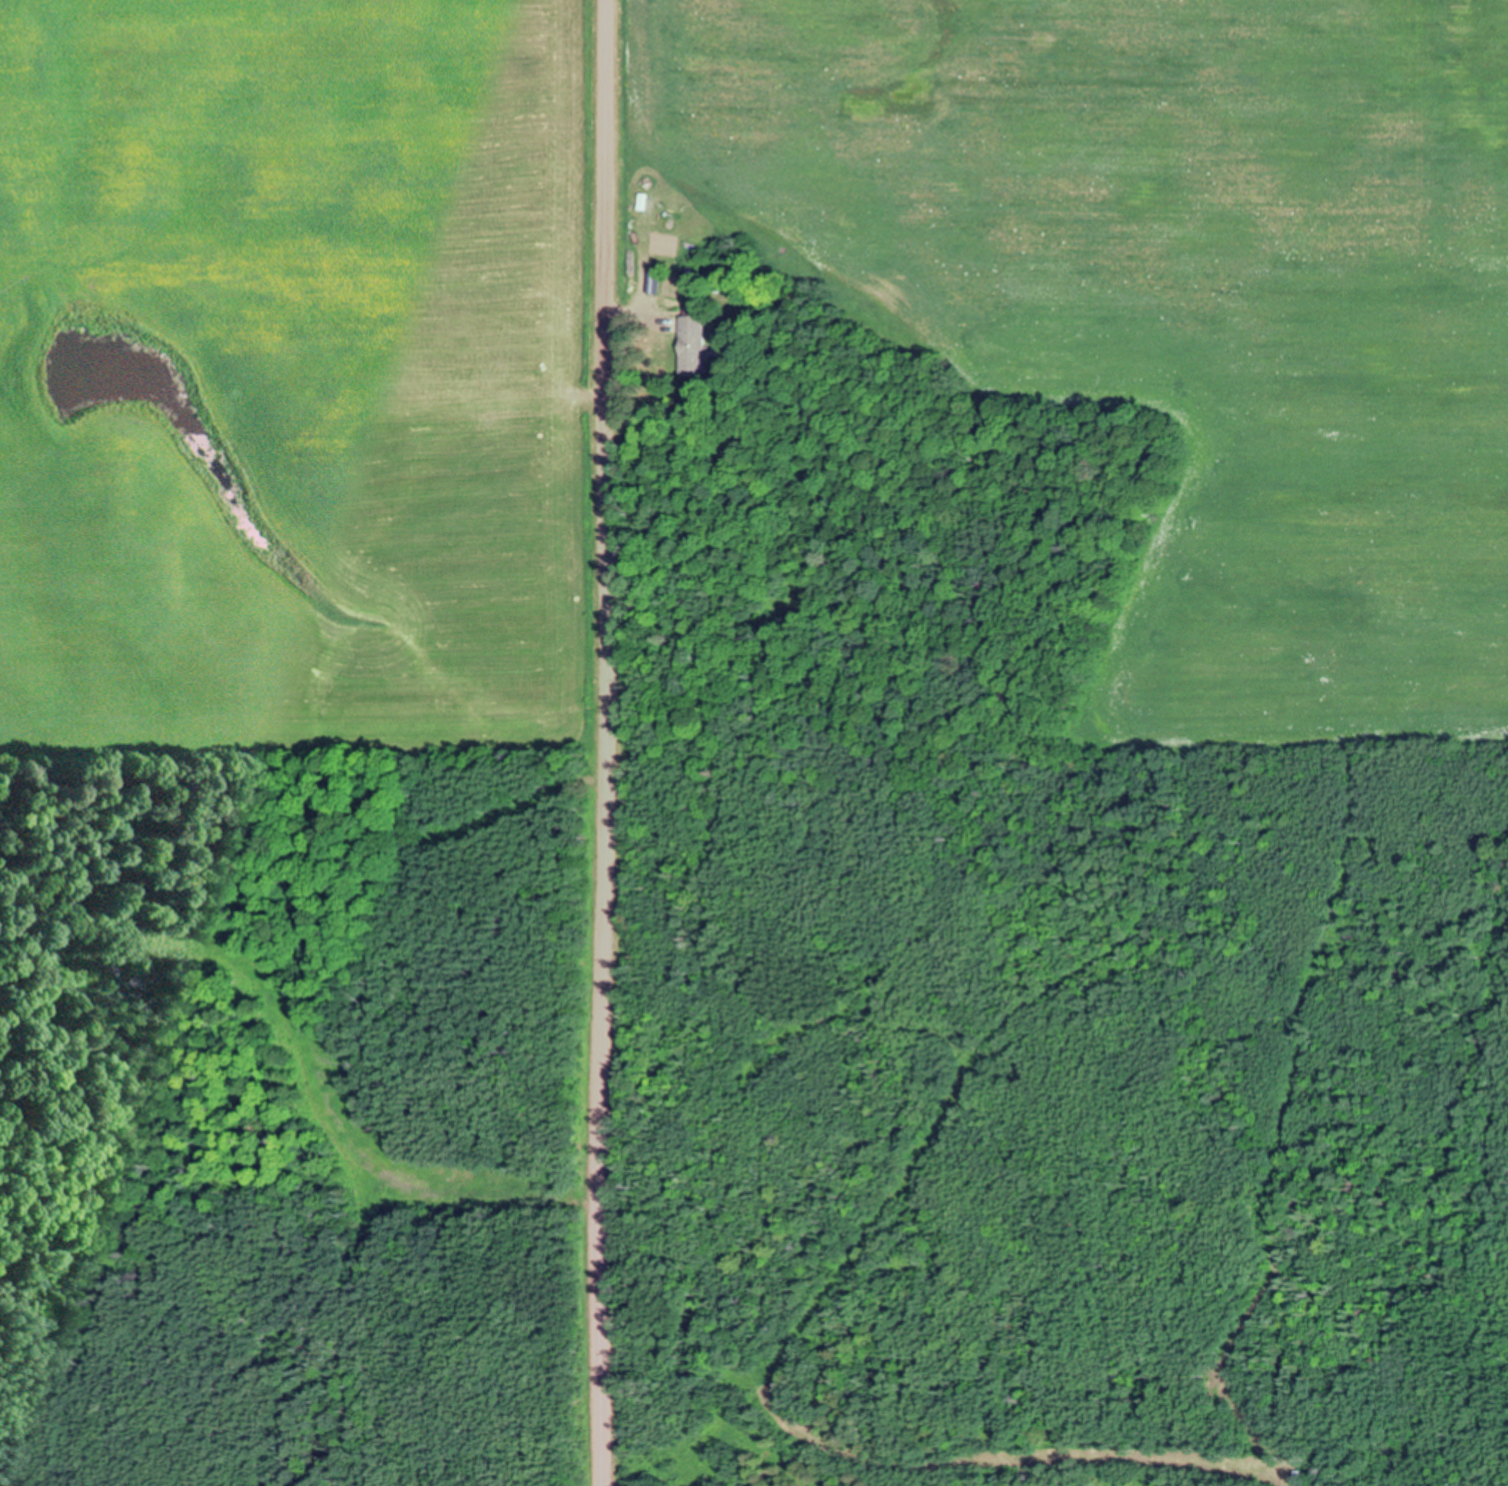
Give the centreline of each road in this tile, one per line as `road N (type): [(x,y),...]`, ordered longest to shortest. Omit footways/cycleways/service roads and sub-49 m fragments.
road 1 (residential): [(602,1485),(606,0)]

